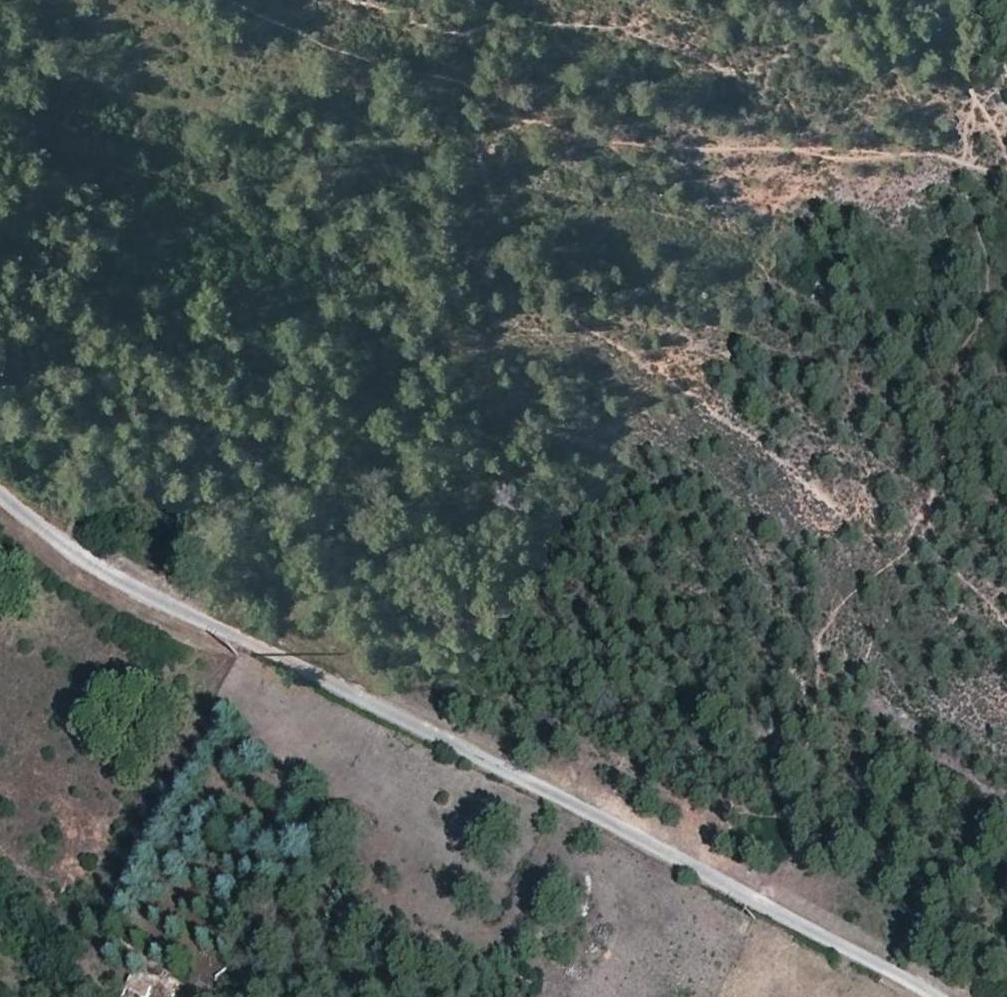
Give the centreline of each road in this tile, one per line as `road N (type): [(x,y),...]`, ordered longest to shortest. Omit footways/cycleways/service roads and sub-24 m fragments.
road 1 (unclassified): [(0,486),(129,588),(936,996)]

